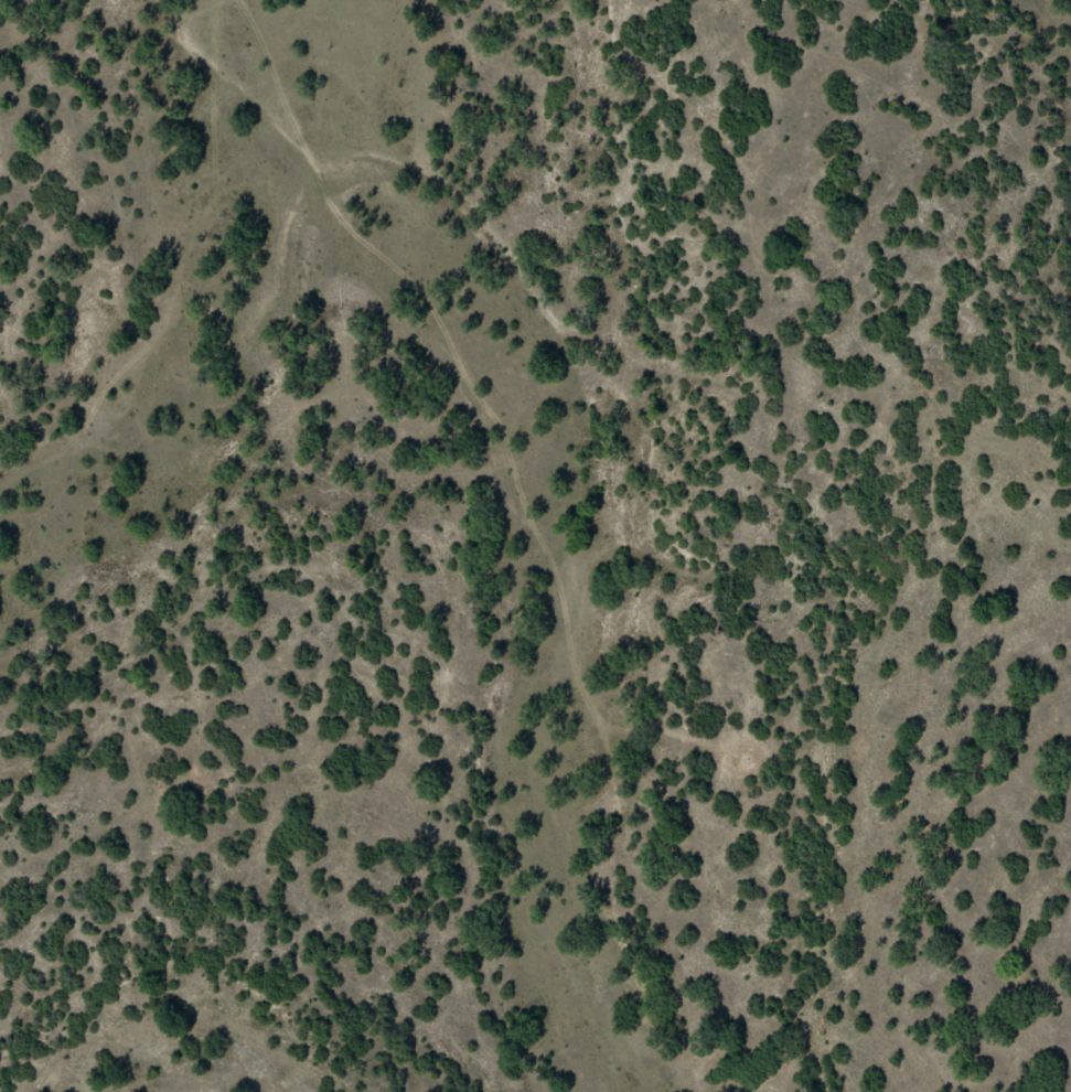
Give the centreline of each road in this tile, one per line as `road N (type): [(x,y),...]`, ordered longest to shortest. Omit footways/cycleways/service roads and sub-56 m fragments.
road 1 (residential): [(682,818),(352,0)]

